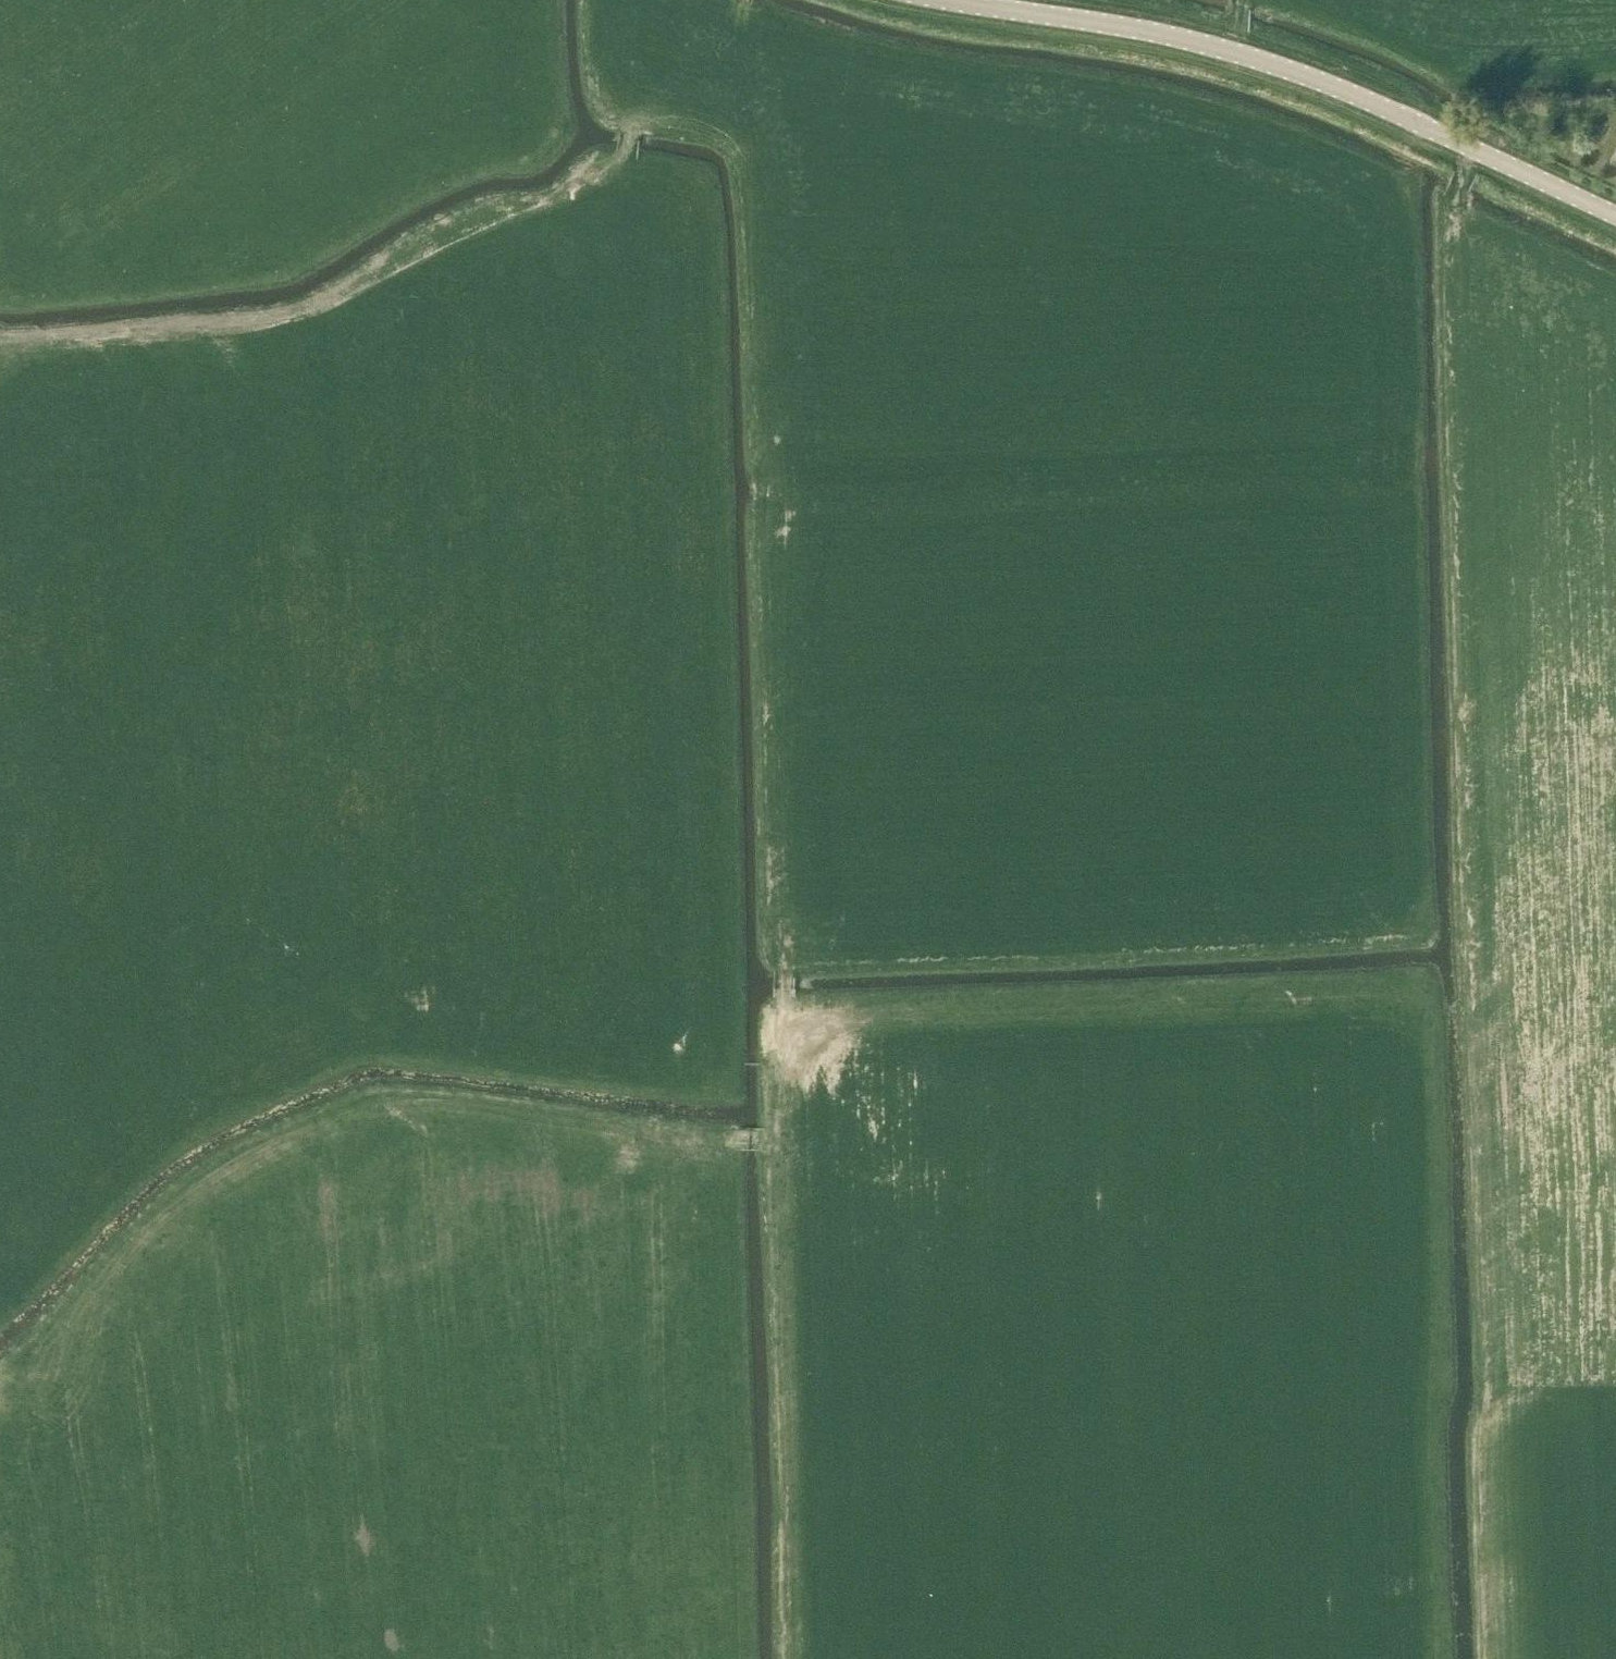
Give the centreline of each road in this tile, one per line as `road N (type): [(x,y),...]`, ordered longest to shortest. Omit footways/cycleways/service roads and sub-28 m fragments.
road 1 (tertiary): [(1615,214),(1289,69),(1193,39),(962,0)]

